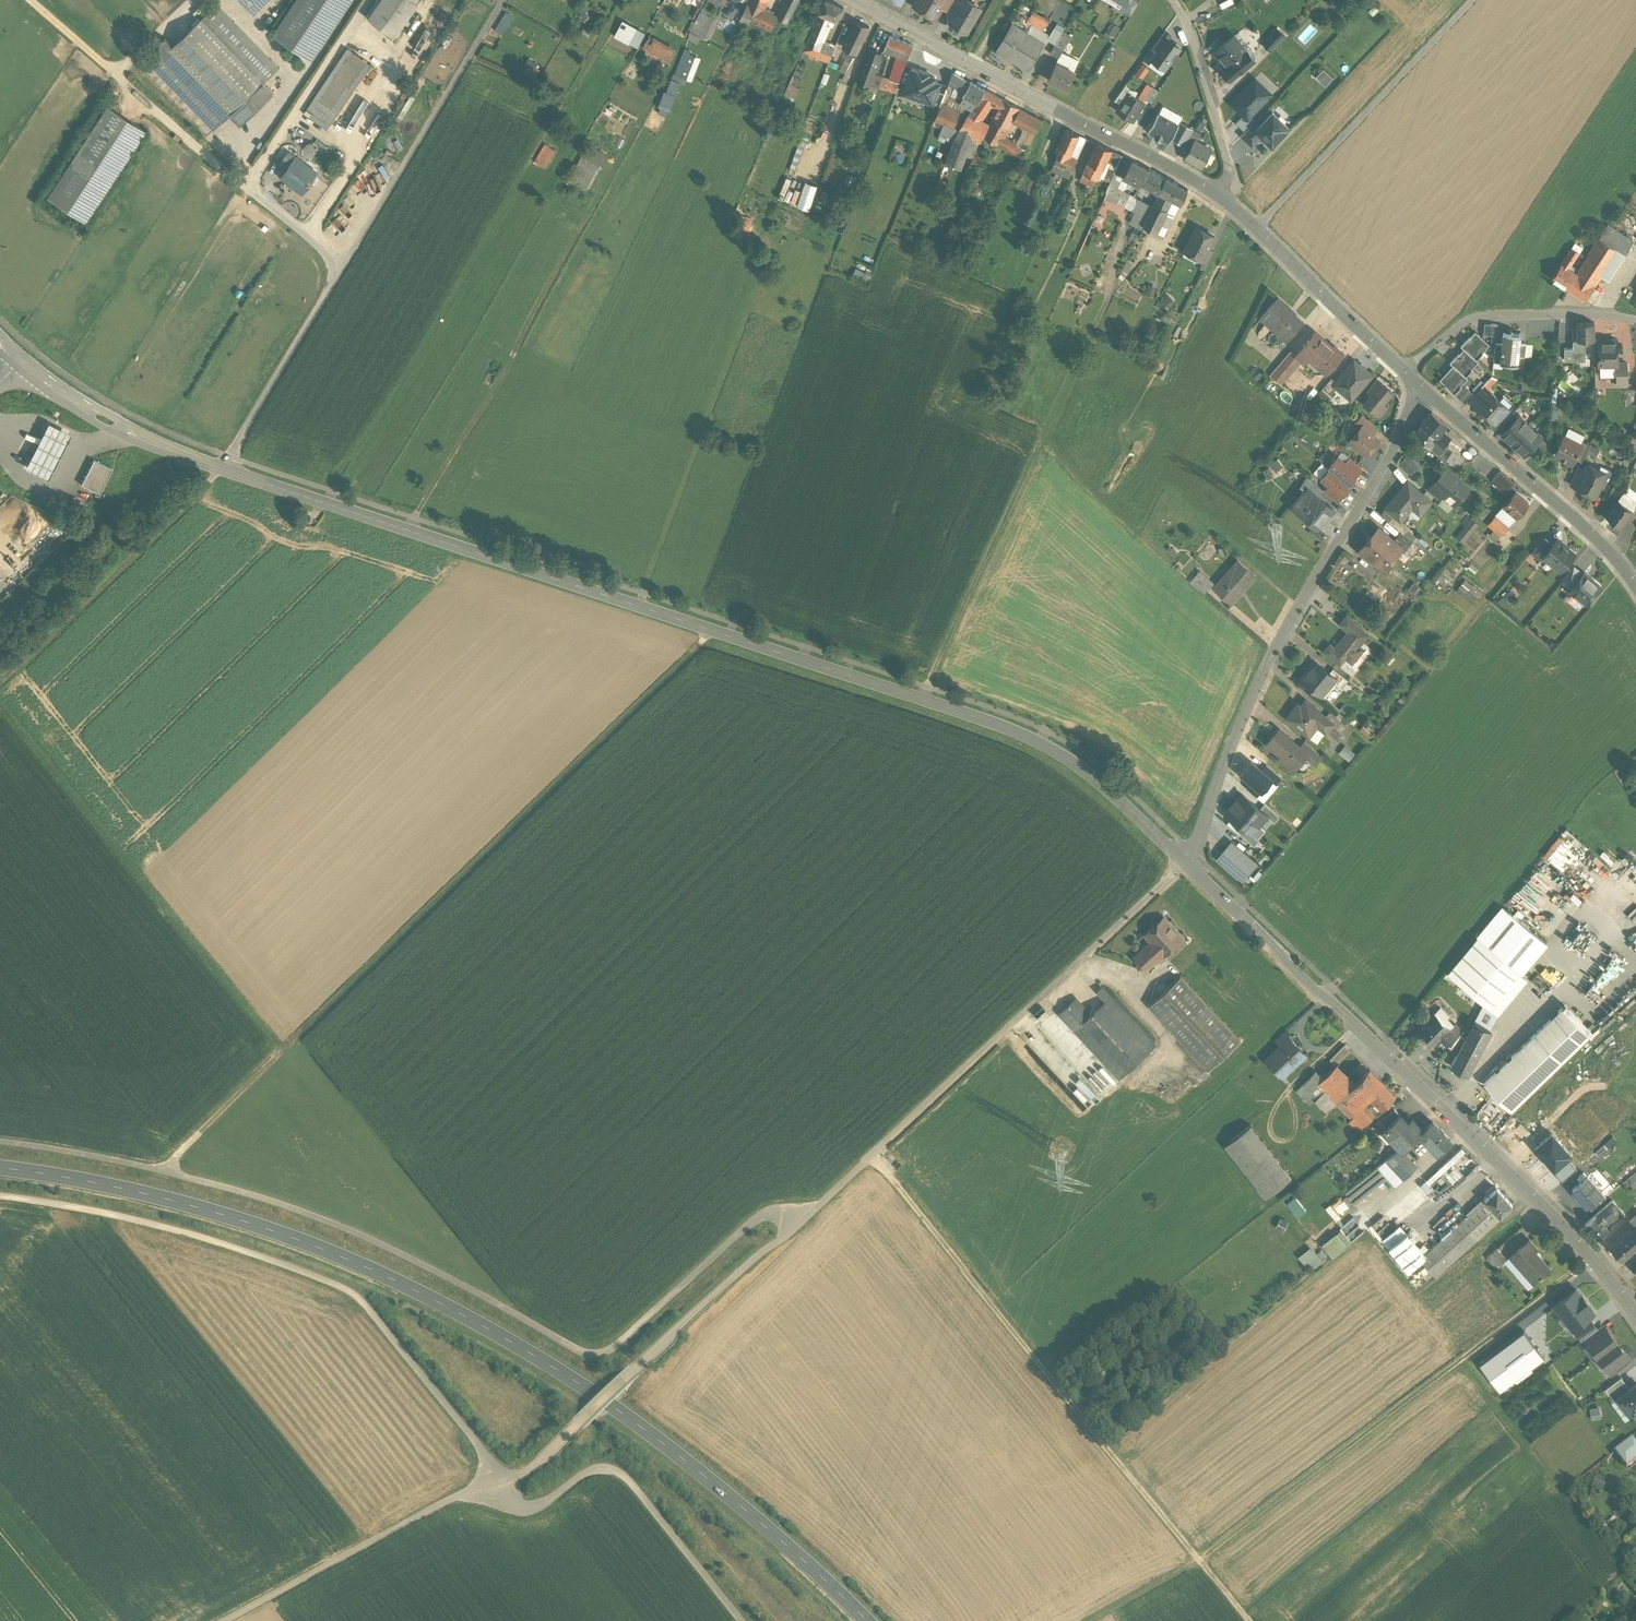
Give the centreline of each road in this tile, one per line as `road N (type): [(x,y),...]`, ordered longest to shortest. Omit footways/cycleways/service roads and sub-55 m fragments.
road 1 (tertiary): [(1191,869),(1079,770),(969,715),(178,453)]
road 2 (secondary): [(869,1620),(641,1426),(572,1376),(431,1296),(260,1224),(102,1181),(0,1166)]
road 3 (track): [(222,1620),(454,1496),(528,1470),(700,1307),(1016,1033)]
road 4 (track): [(0,1196),(126,1216),(236,1247),(358,1296),(464,1423),(507,1500),(542,1502),(594,1468),(620,1472),(742,1620)]
road 5 (track): [(0,1140),(160,1169),(300,1207),(598,1354),(625,1343),(759,1216),(788,1211),(799,1222)]
road 6 (track): [(735,625),(711,630),(160,1169)]
road 7 (tertiary): [(1633,1307),(1556,1219),(1191,869)]
road 8 (track): [(1601,1253),(1209,1563),(1108,1620)]
road 9 (track): [(873,1155),(1254,1620)]
road 10 (track): [(0,685),(221,468),(340,266)]
road 11 (residential): [(1191,869),(1208,848),(1289,627),(1422,391)]
road 12 (track): [(922,699),(1117,283)]
road 13 (track): [(0,704),(282,1051)]
road 14 (residential): [(1225,203),(844,0)]
road 15 (track): [(340,266),(30,0)]
road 16 (track): [(1256,229),(1472,0)]
road 17 (track): [(340,266),(502,0)]
road 18 (residential): [(1635,584),(1422,391)]
road 19 (residential): [(1422,391),(1225,203)]
road 20 (track): [(1329,985),(1182,1124),(1138,1073)]
road 21 (track): [(1191,869),(1016,1033)]
road 22 (track): [(243,185),(371,0)]
road 23 (residential): [(1174,0),(1198,42),(1232,157),(1225,203)]
road 24 (tertiary): [(17,364),(91,421),(178,453)]
road 25 (tertiary): [(178,453),(24,357)]

